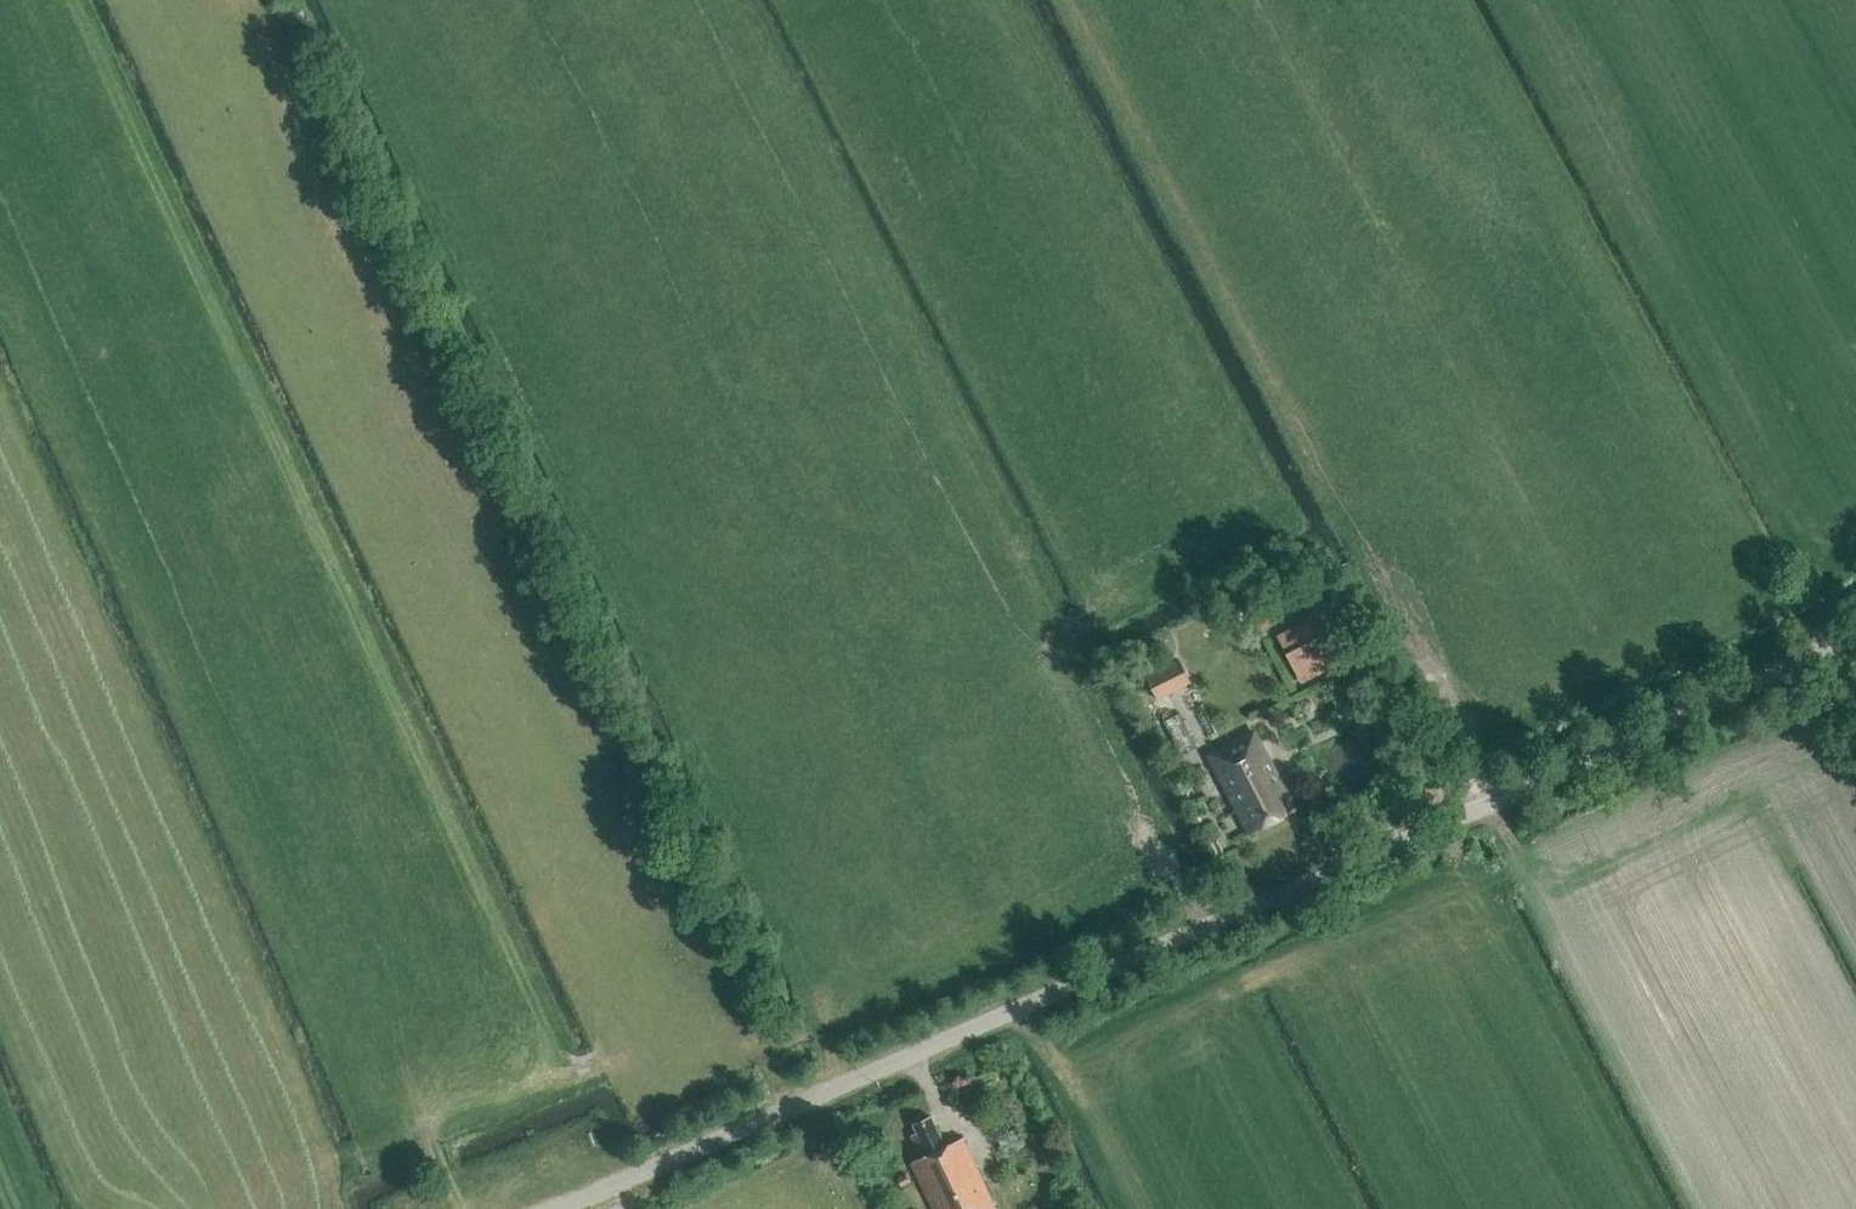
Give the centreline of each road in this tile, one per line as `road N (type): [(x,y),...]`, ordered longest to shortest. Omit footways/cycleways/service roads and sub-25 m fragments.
road 1 (unclassified): [(562,1208),(1419,831),(1855,624)]

